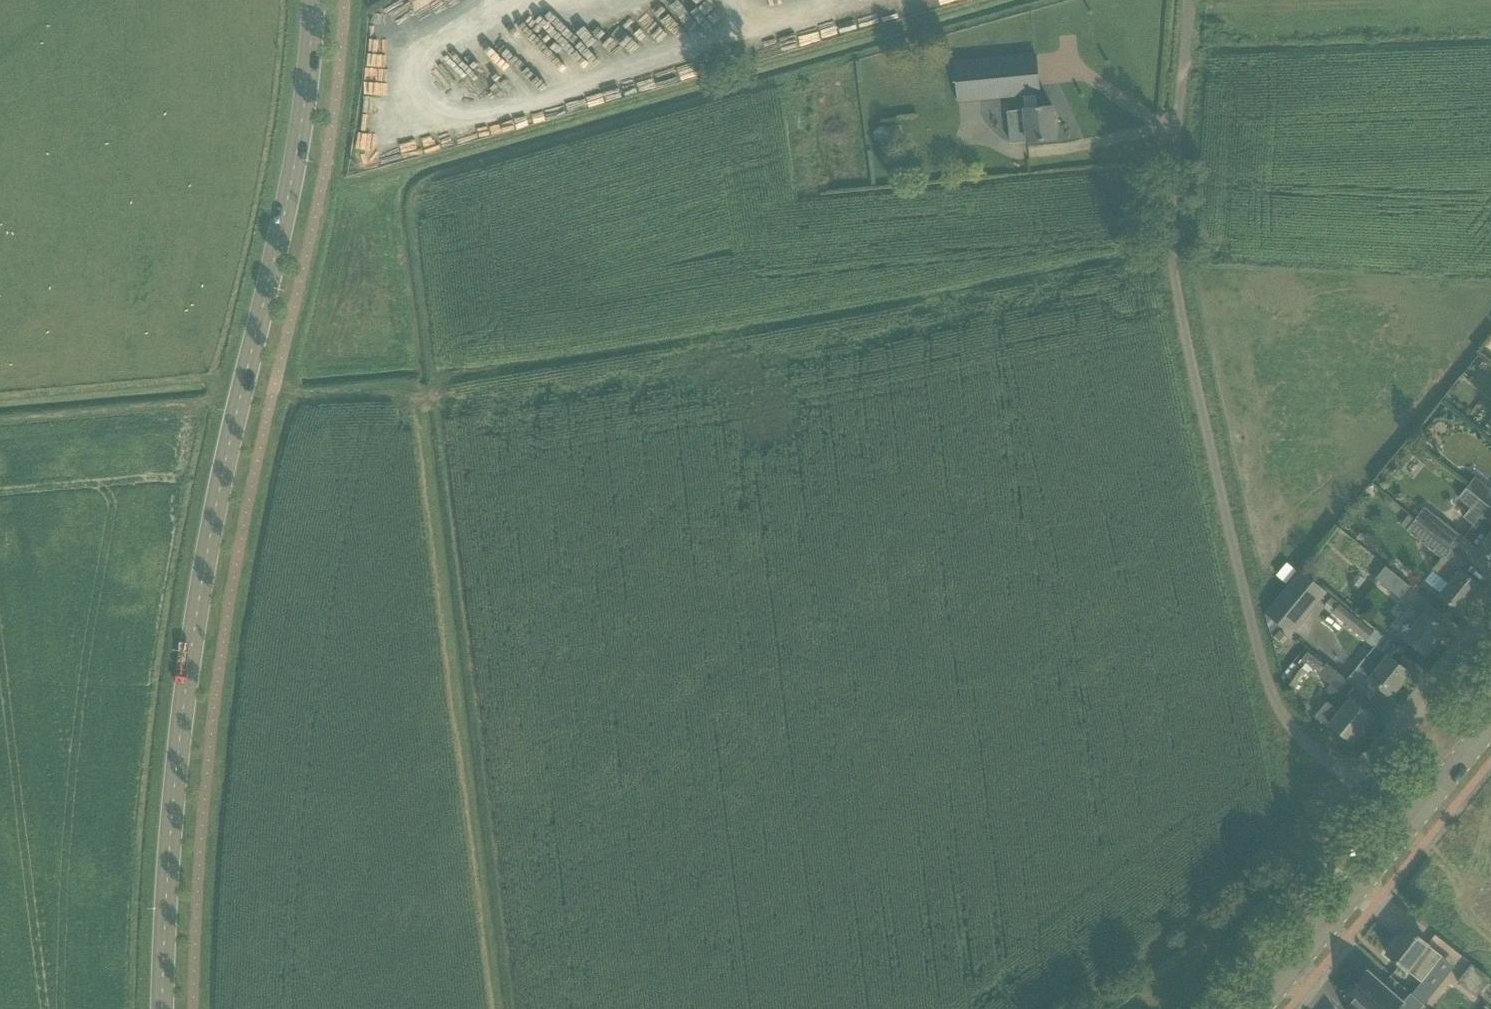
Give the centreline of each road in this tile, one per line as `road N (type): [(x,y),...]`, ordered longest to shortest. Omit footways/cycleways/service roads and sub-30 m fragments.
road 1 (secondary): [(163,1008),(169,824),(190,648),(282,246),(315,0)]
road 2 (unclassified): [(1363,787),(1277,708),(1260,672),(1186,326),(1196,0)]
road 3 (residential): [(1258,1008),(1405,831)]
road 4 (residential): [(1490,627),(1363,787)]
road 5 (residential): [(1405,831),(1490,726)]

